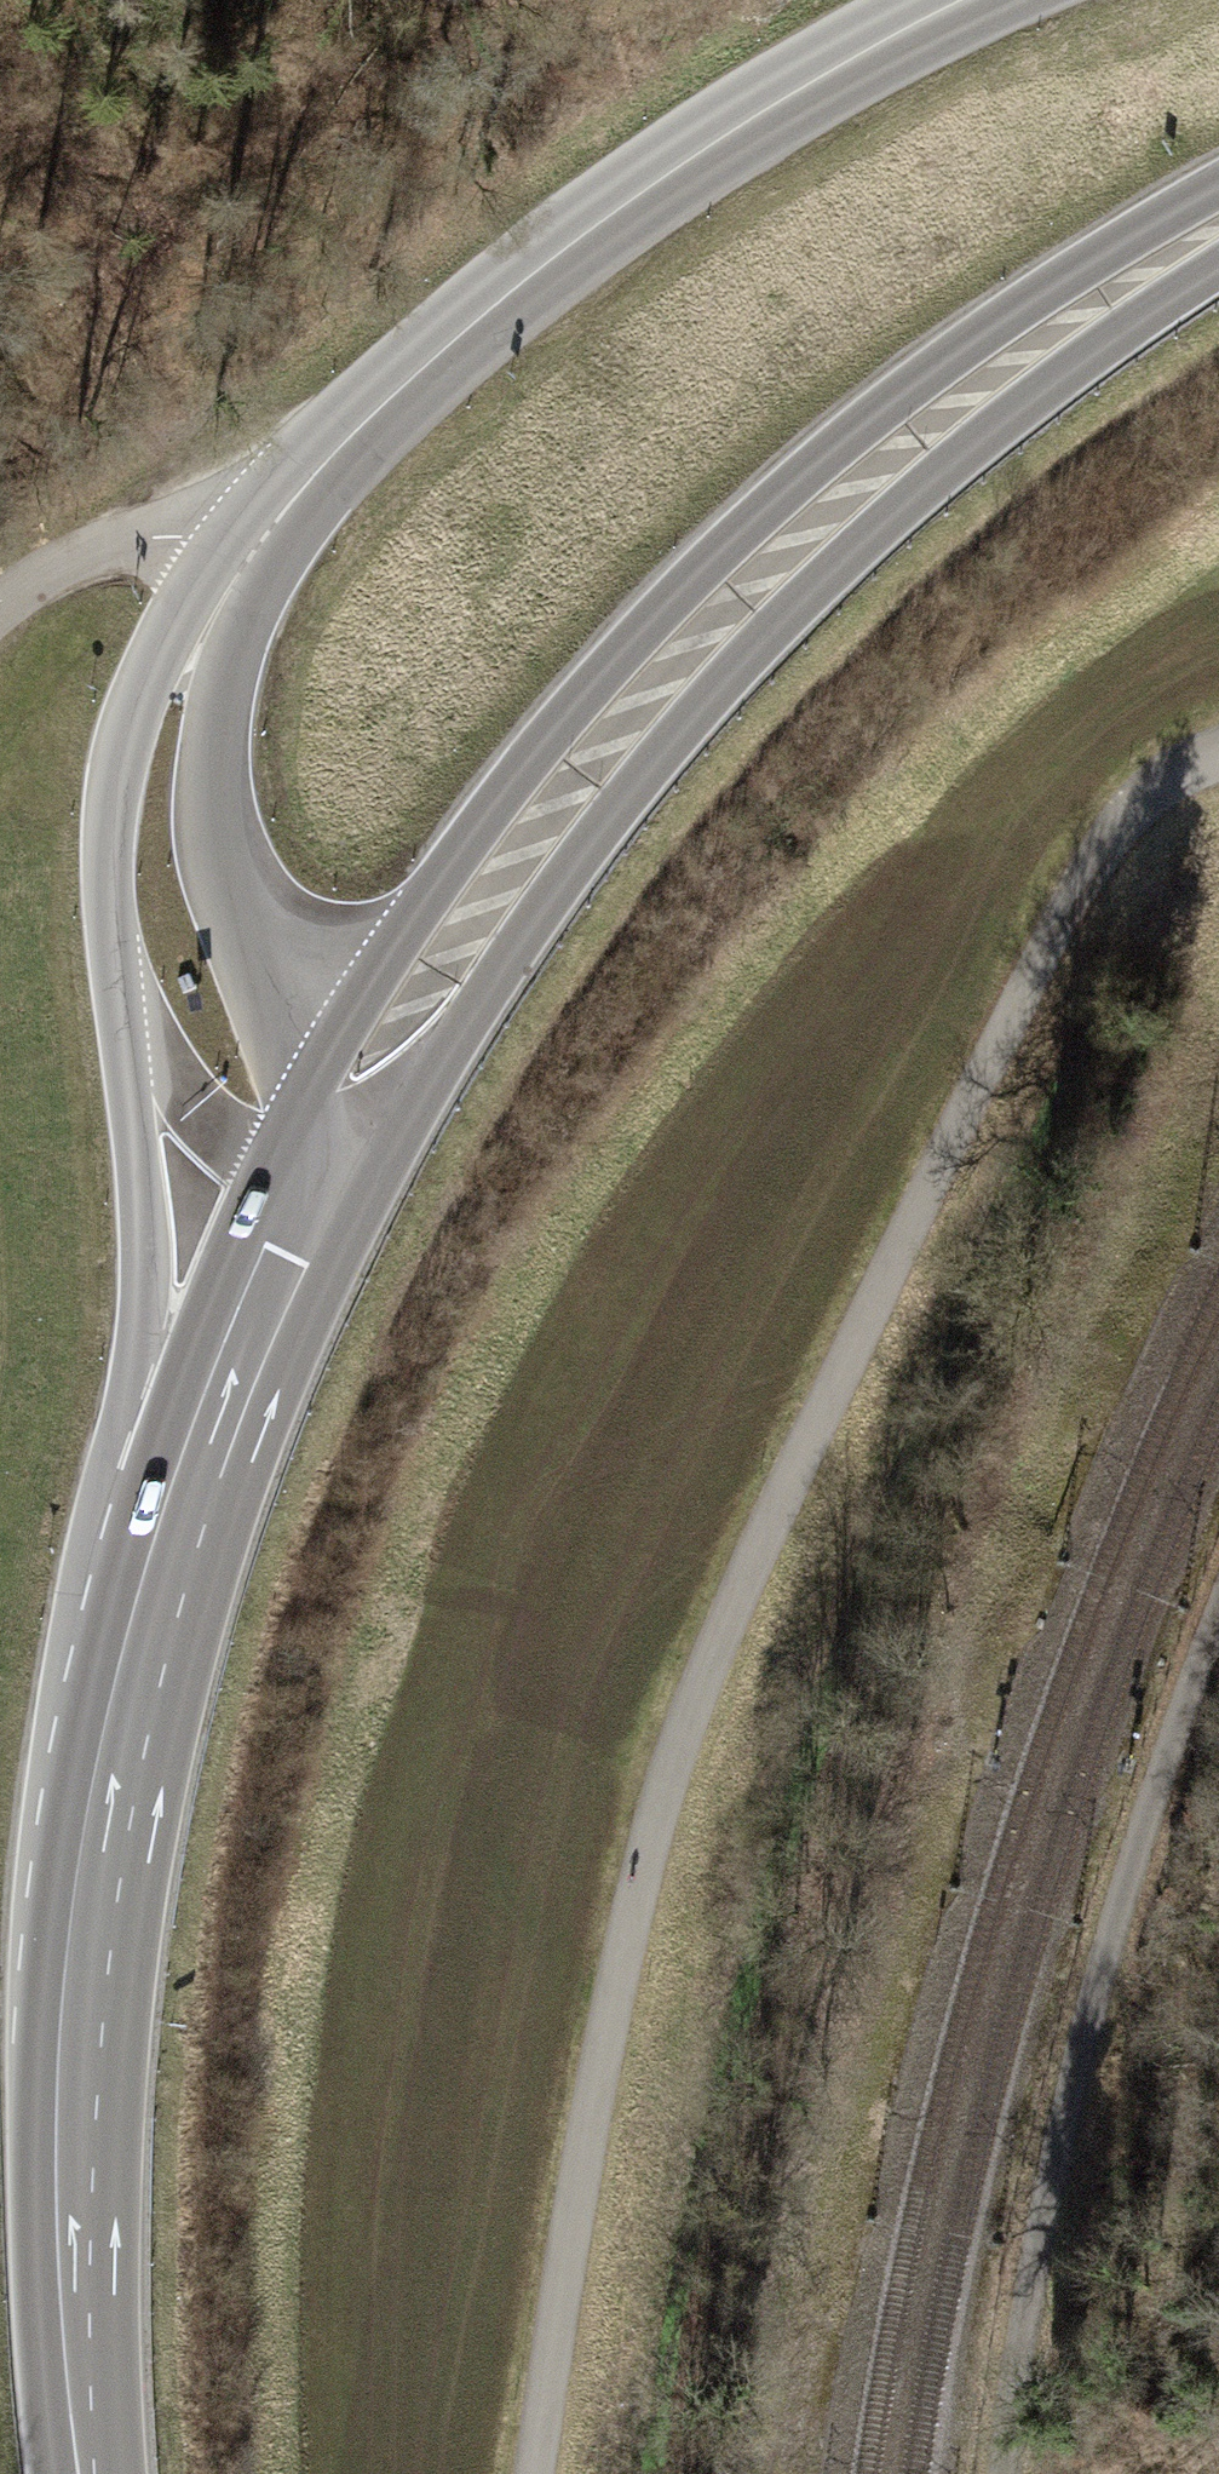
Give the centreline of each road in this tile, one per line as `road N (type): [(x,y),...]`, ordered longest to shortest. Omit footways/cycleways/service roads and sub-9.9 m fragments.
road 1 (track): [(536,2473),(587,2137),(683,1733),(779,1511),(1085,886),(1123,826),(1164,789),(1218,762)]
road 2 (trunk): [(381,1065),(558,803),(710,628),(989,380),(1218,227)]
road 3 (trunk): [(251,555),(142,693),(118,779),(117,911),(153,1238),(153,1613)]
road 4 (trunk): [(82,2473),(71,2343),(72,2105),(106,1796),(153,1613)]
road 5 (track): [(1006,2473),(1073,2079),(1218,1697)]
road 6 (primary): [(475,325),(732,136),(973,0)]
road 7 (trunk): [(153,1613),(272,1282),(381,1065)]
road 8 (trunk): [(381,1065),(301,1015),(268,984),(225,891),(211,769),(218,699),(251,555)]
road 9 (trunk): [(475,325),(353,432),(251,555)]

